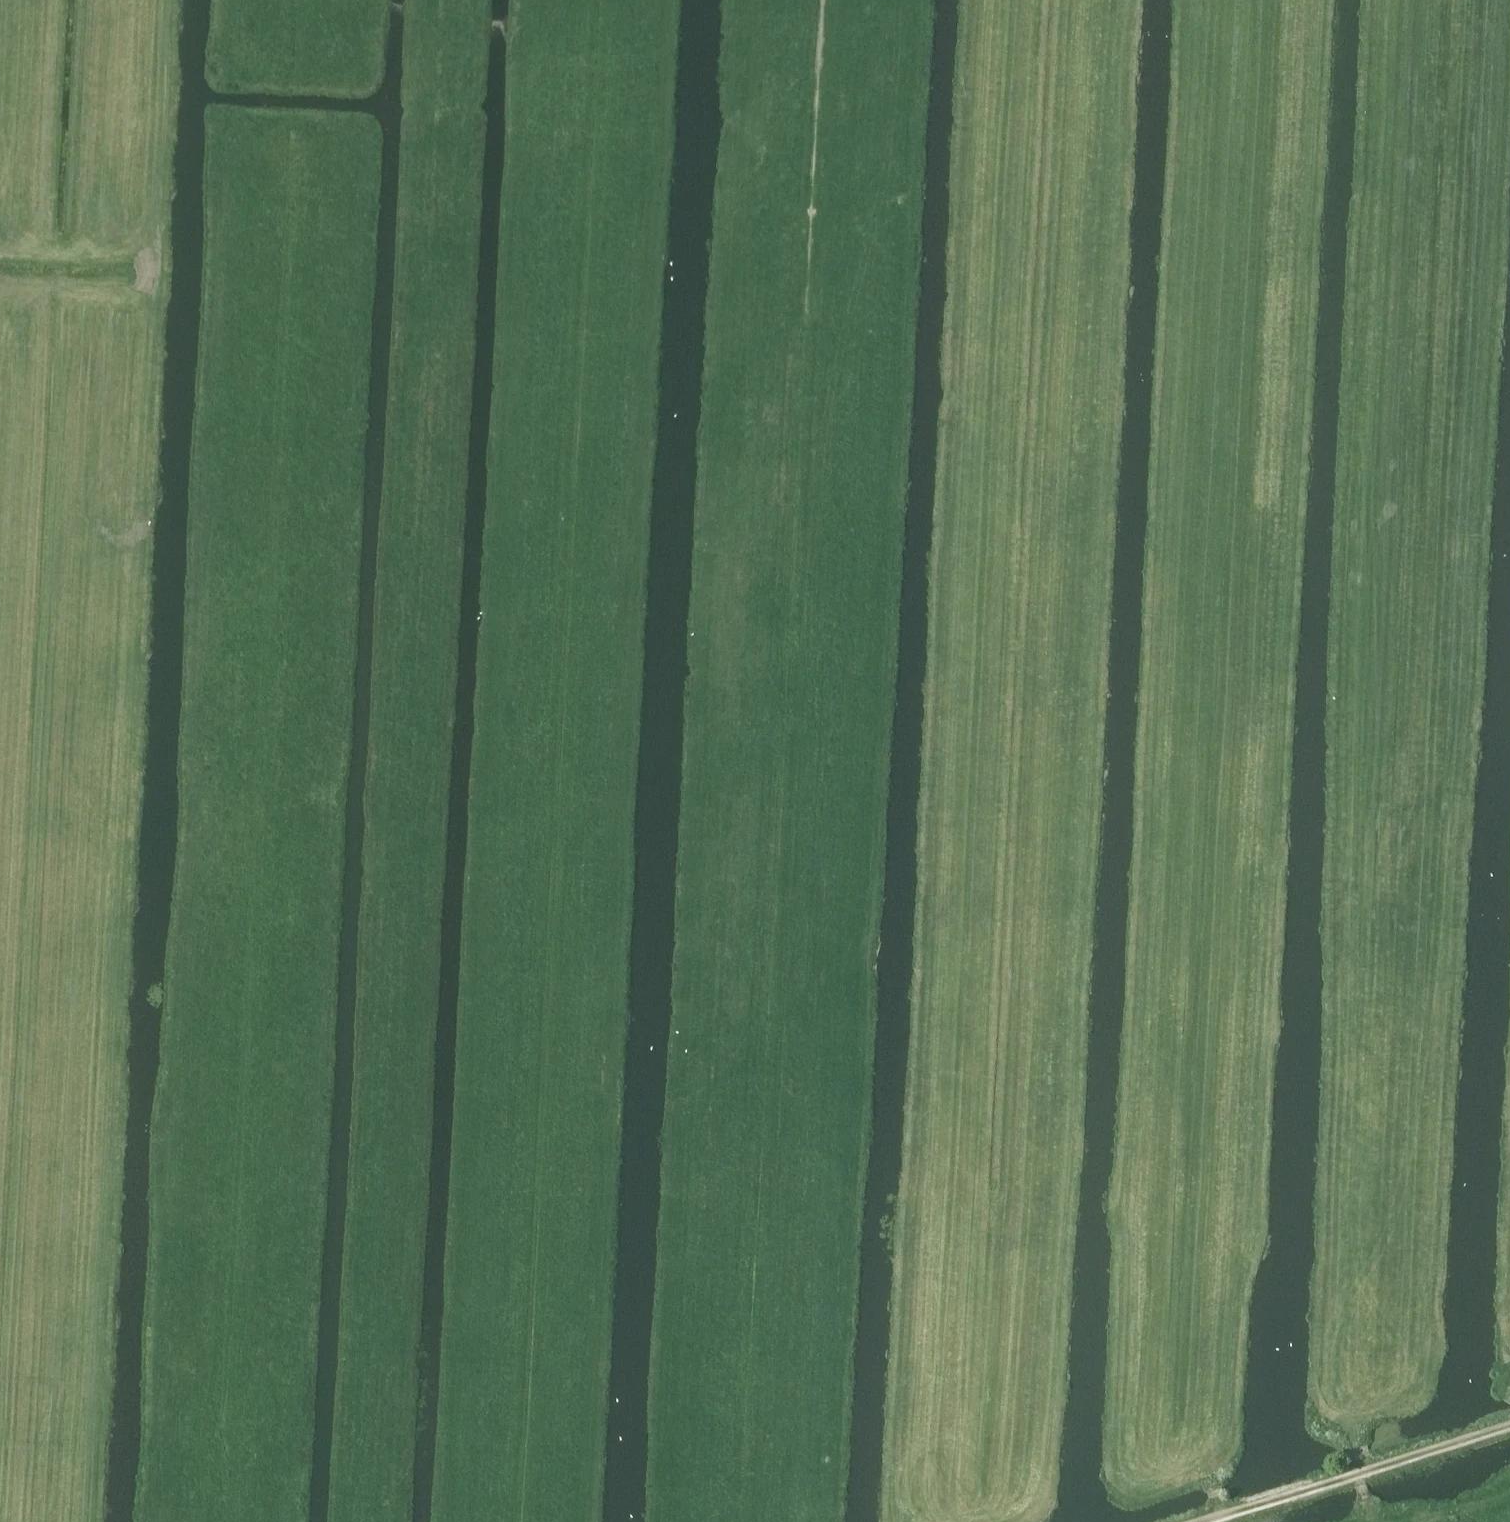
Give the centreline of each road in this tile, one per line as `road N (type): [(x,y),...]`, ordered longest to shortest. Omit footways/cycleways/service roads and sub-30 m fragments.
road 1 (track): [(1352,1468),(1311,1361),(1366,0)]
road 2 (track): [(1180,1521),(1509,1419)]

